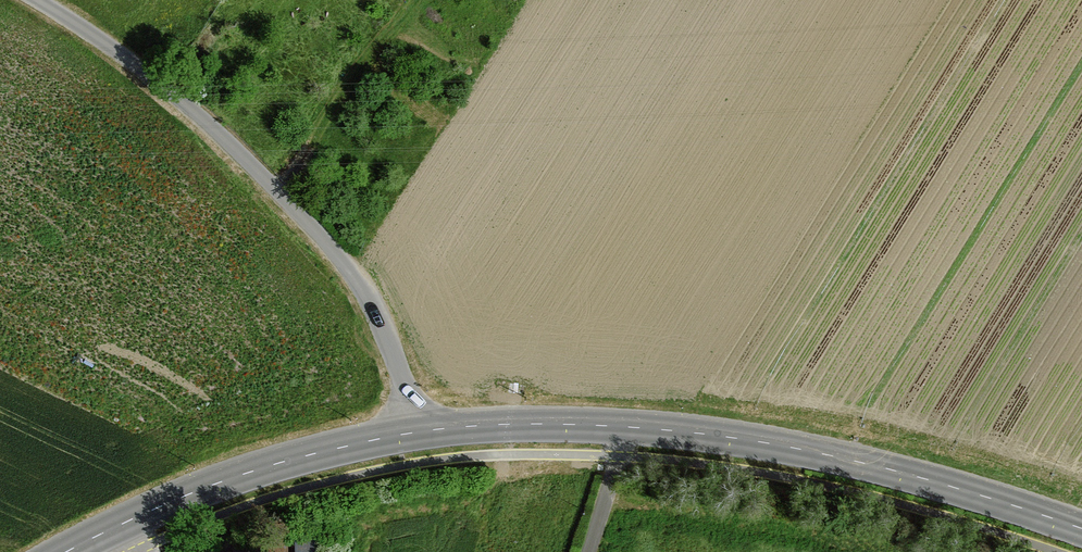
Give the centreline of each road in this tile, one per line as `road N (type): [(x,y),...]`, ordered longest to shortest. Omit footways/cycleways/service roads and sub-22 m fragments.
road 1 (unclassified): [(417,432),(379,317),(325,239),(141,66),(38,0)]
road 2 (tertiary): [(623,426),(793,447),(1081,529)]
road 3 (tertiary): [(66,551),(212,485),(417,432)]
road 4 (tertiary): [(417,432),(623,426)]
road 5 (residential): [(623,426),(589,551)]

